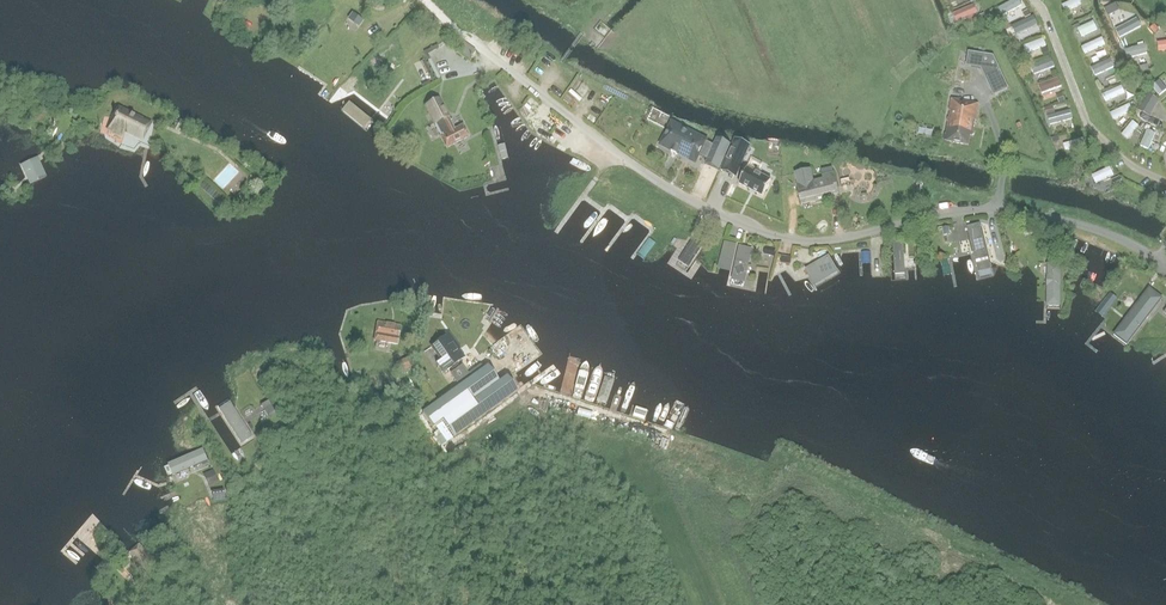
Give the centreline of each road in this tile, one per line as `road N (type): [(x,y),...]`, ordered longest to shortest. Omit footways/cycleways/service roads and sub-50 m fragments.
road 1 (residential): [(469,39),(627,161),(720,215),(773,235),(840,240),(998,209),(1084,225),(1165,267)]

